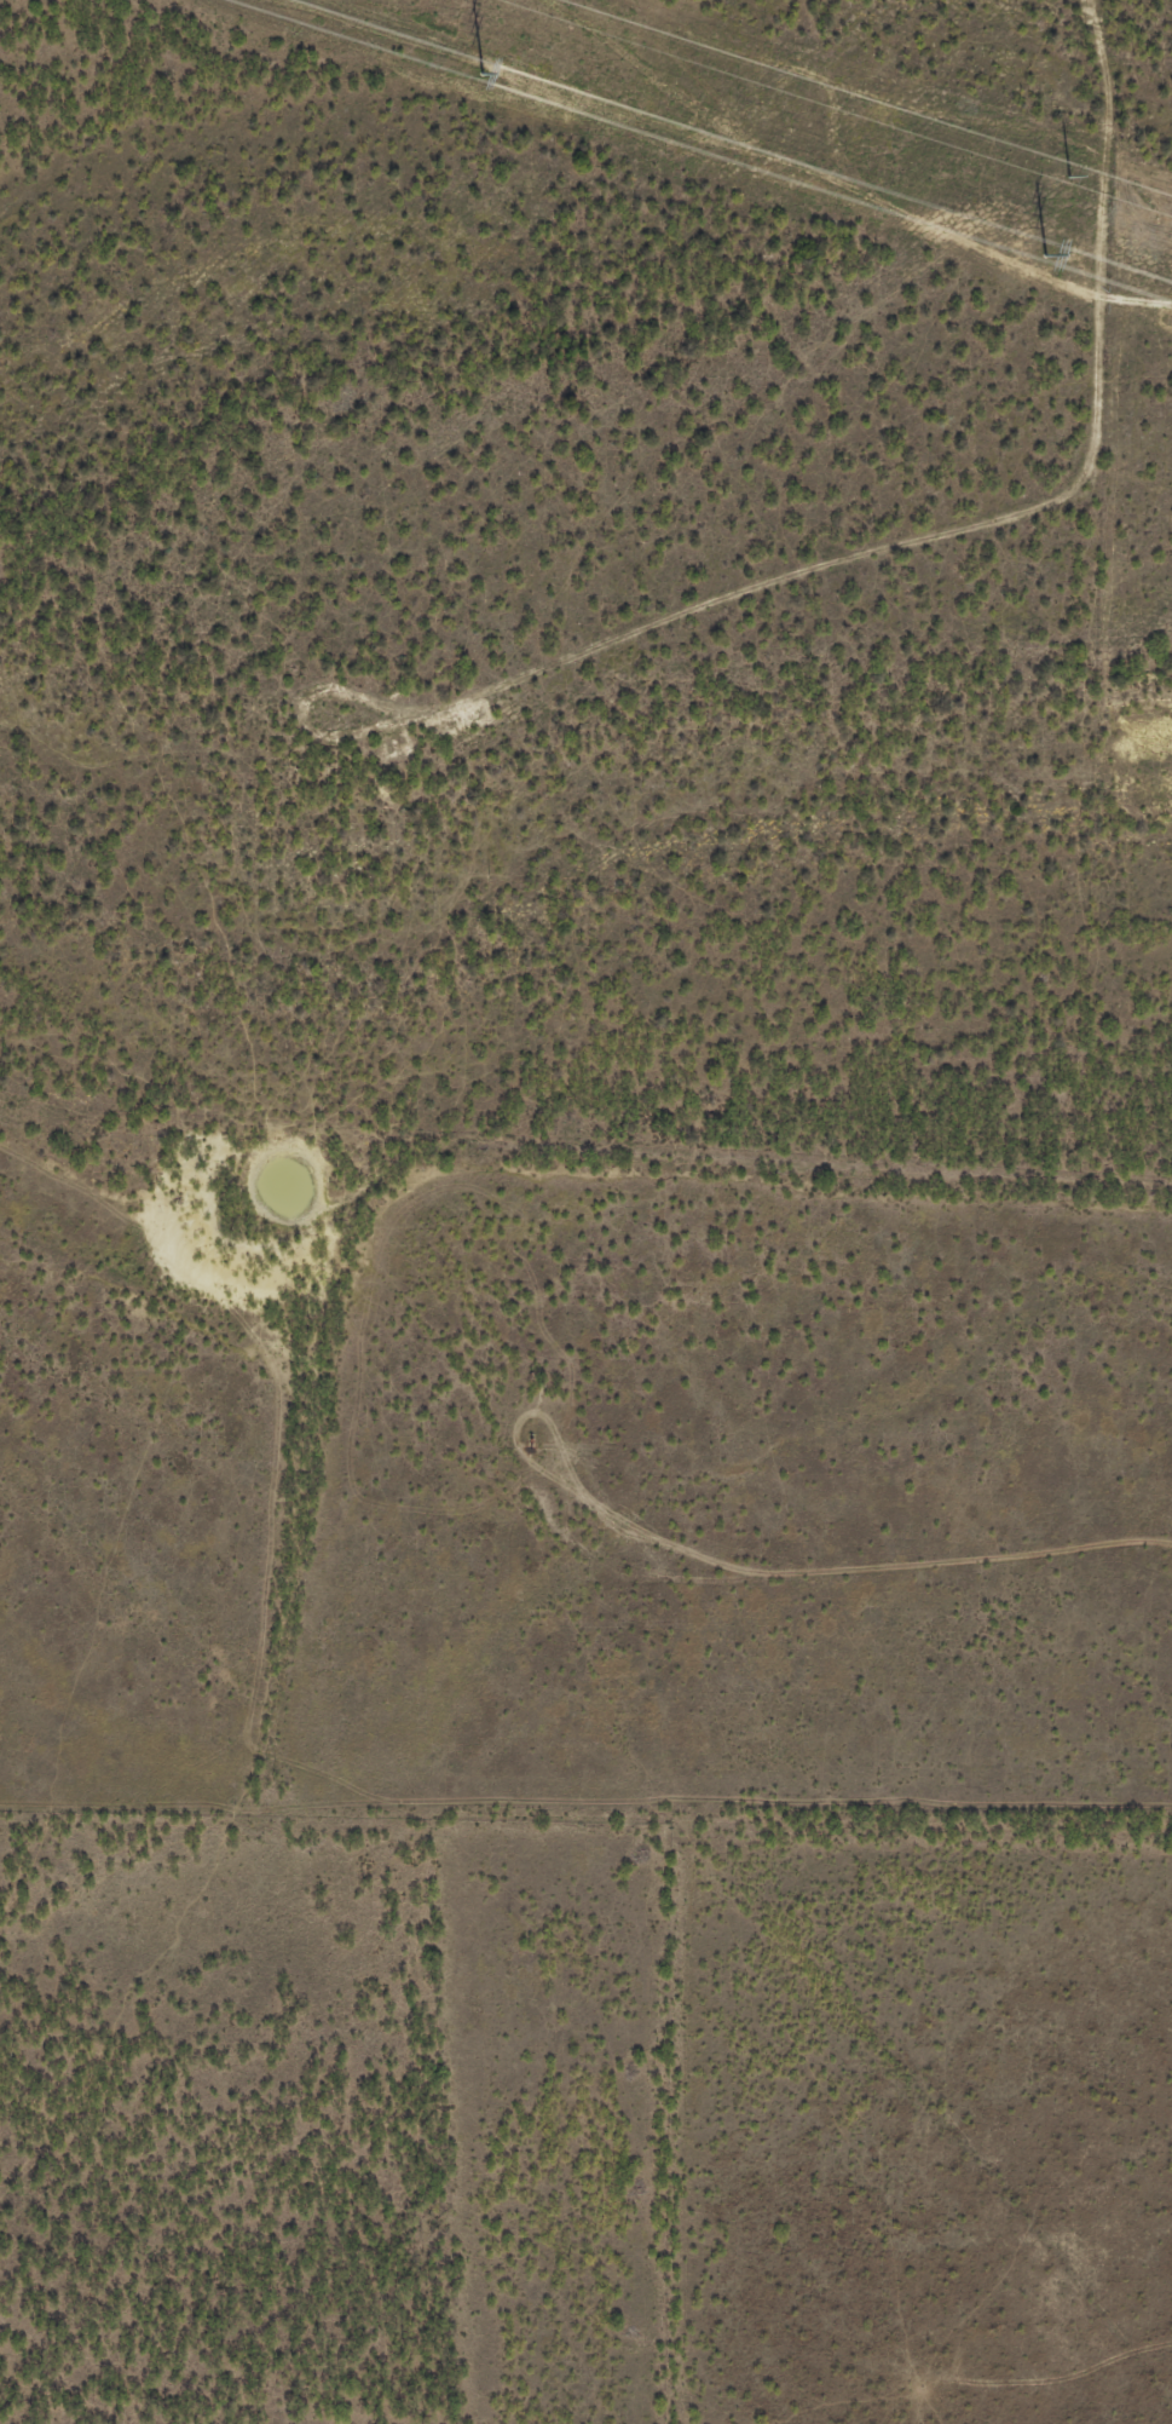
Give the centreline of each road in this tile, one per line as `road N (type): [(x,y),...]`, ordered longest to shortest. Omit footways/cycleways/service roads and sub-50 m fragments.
road 1 (residential): [(1111,0),(1099,214),(1063,445),(1027,525),(966,574),(681,658),(457,755)]

